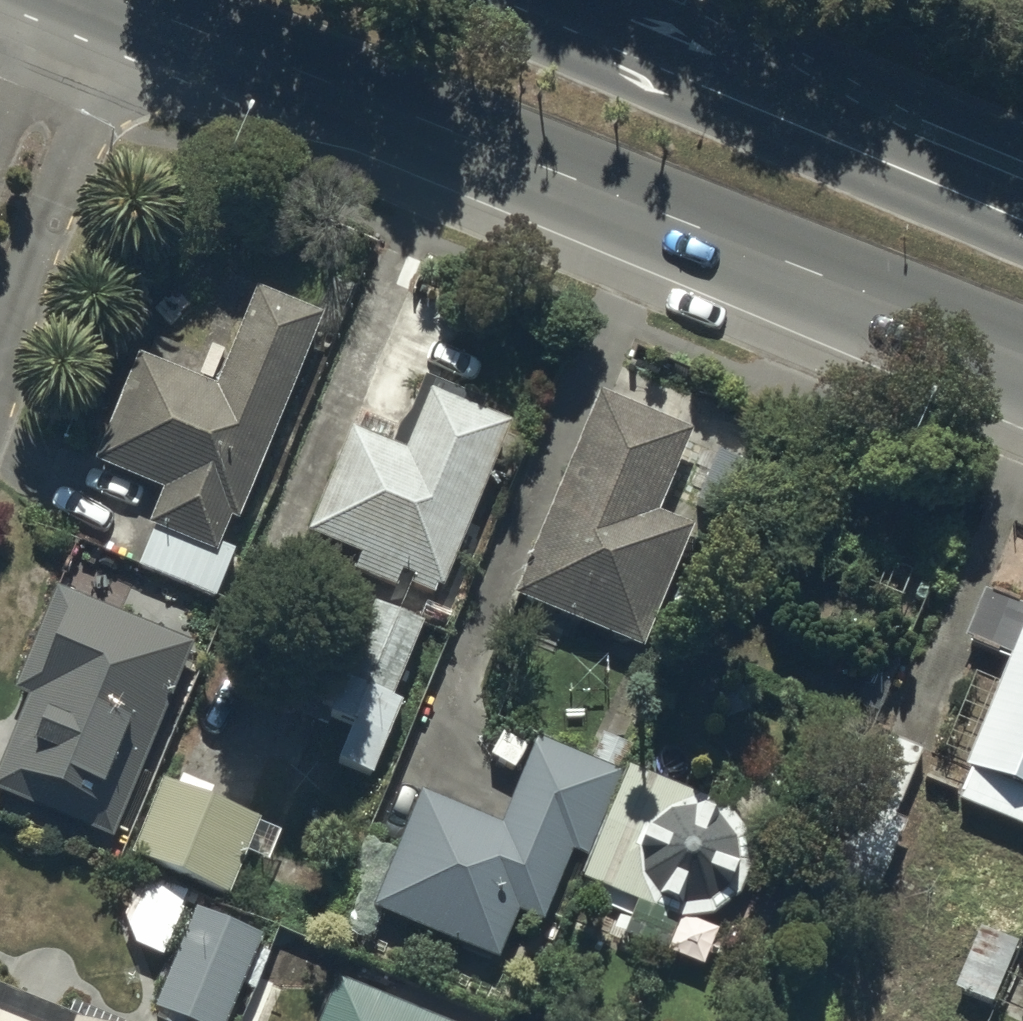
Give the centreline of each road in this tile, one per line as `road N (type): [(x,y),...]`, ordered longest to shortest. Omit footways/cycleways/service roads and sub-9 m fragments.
road 1 (trunk): [(1022,354),(126,0)]
road 2 (trunk): [(551,0),(1022,202)]
road 3 (residential): [(91,0),(0,222)]

